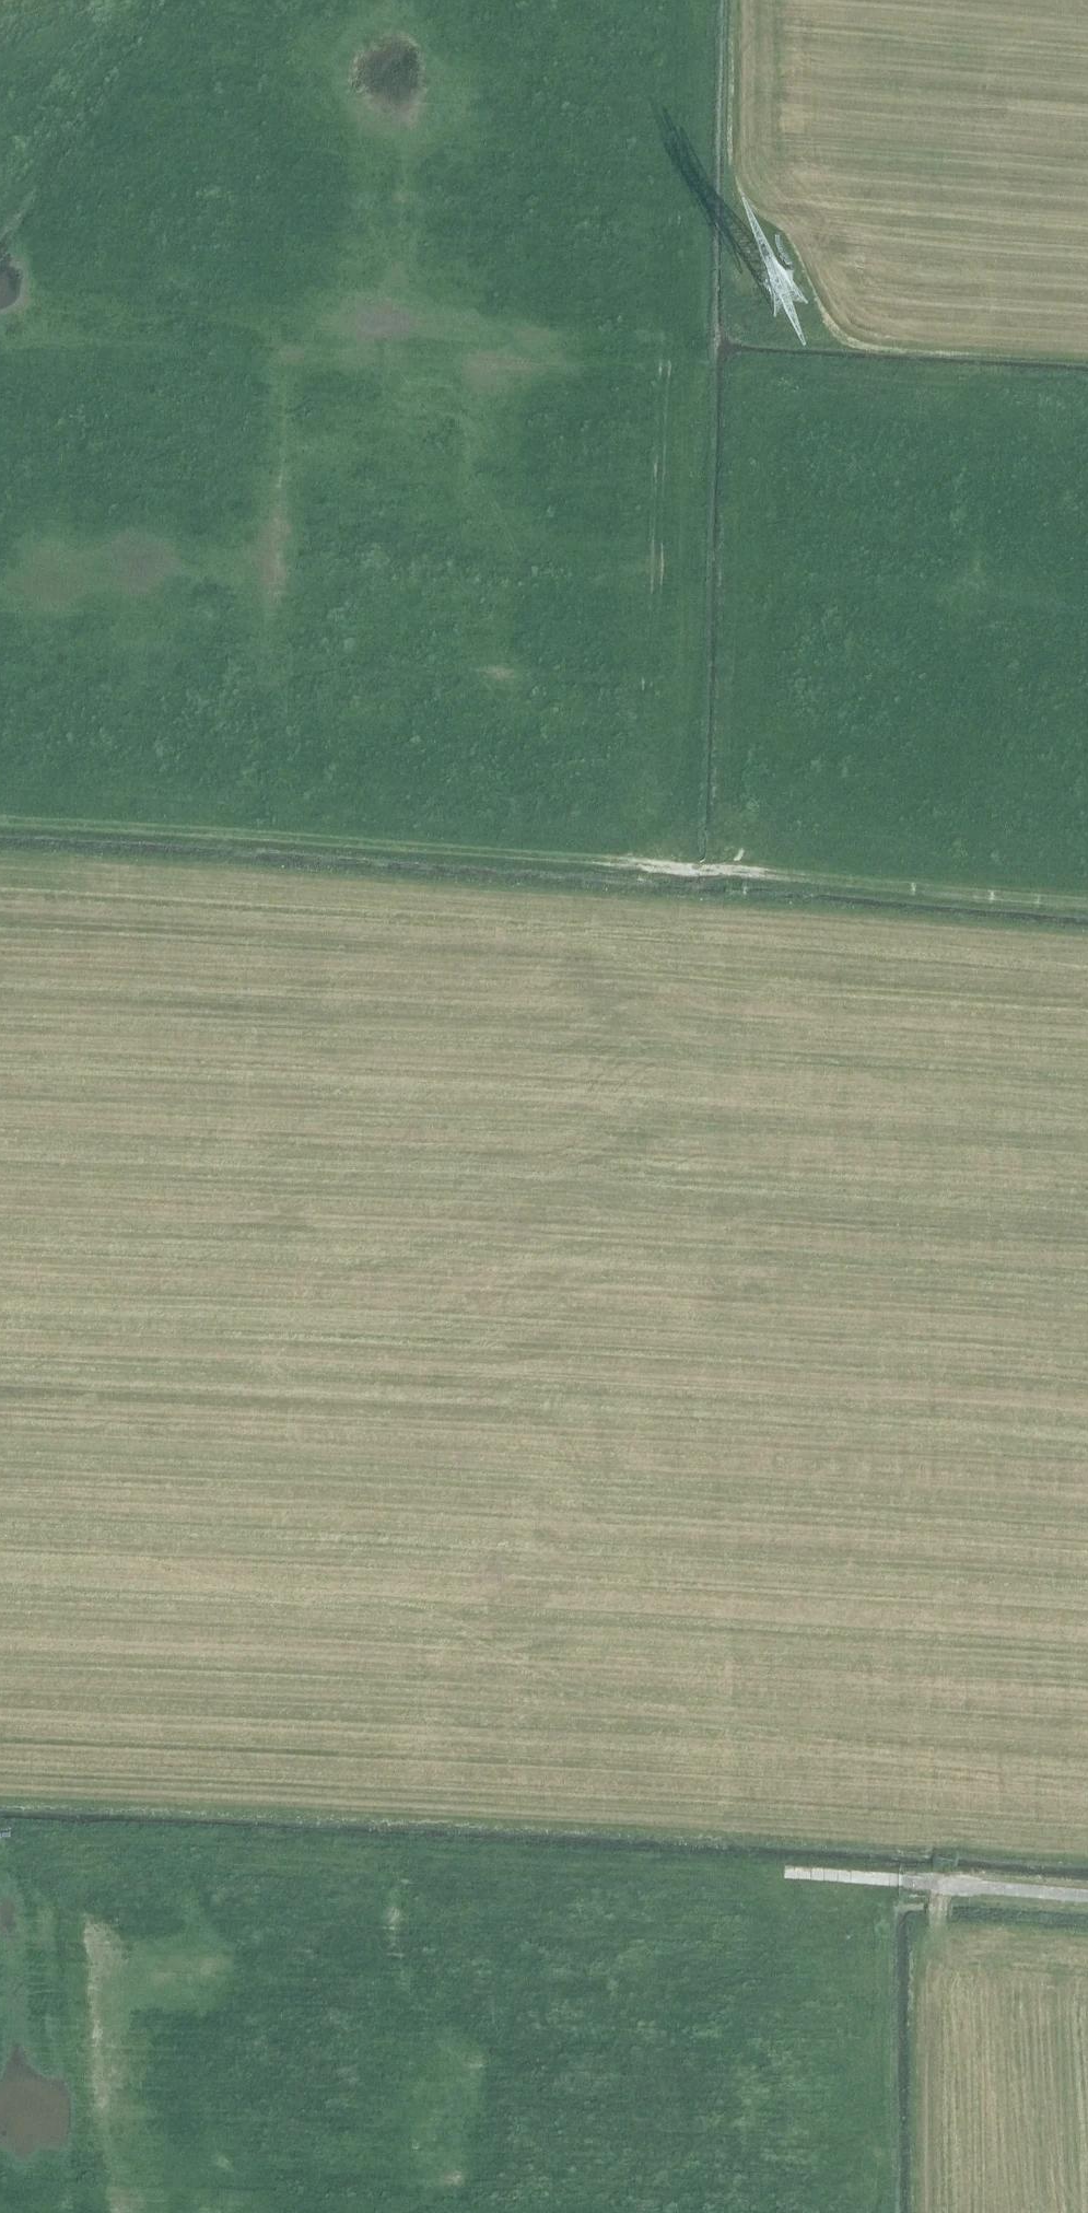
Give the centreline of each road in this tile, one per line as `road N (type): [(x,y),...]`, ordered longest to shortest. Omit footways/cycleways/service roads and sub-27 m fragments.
road 1 (track): [(1087,1896),(898,1880)]

